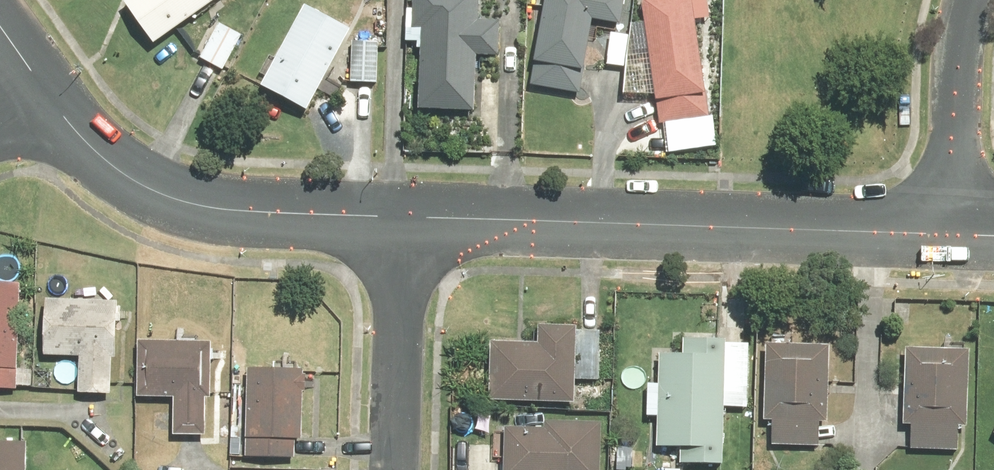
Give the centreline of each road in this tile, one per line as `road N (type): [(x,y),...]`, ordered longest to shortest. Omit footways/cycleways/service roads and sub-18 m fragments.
road 1 (residential): [(400,215),(953,235)]
road 2 (residential): [(43,90),(93,147),(168,199),(214,209),(400,215)]
road 3 (residential): [(400,215),(395,469)]
road 4 (residential): [(953,235),(970,0)]

